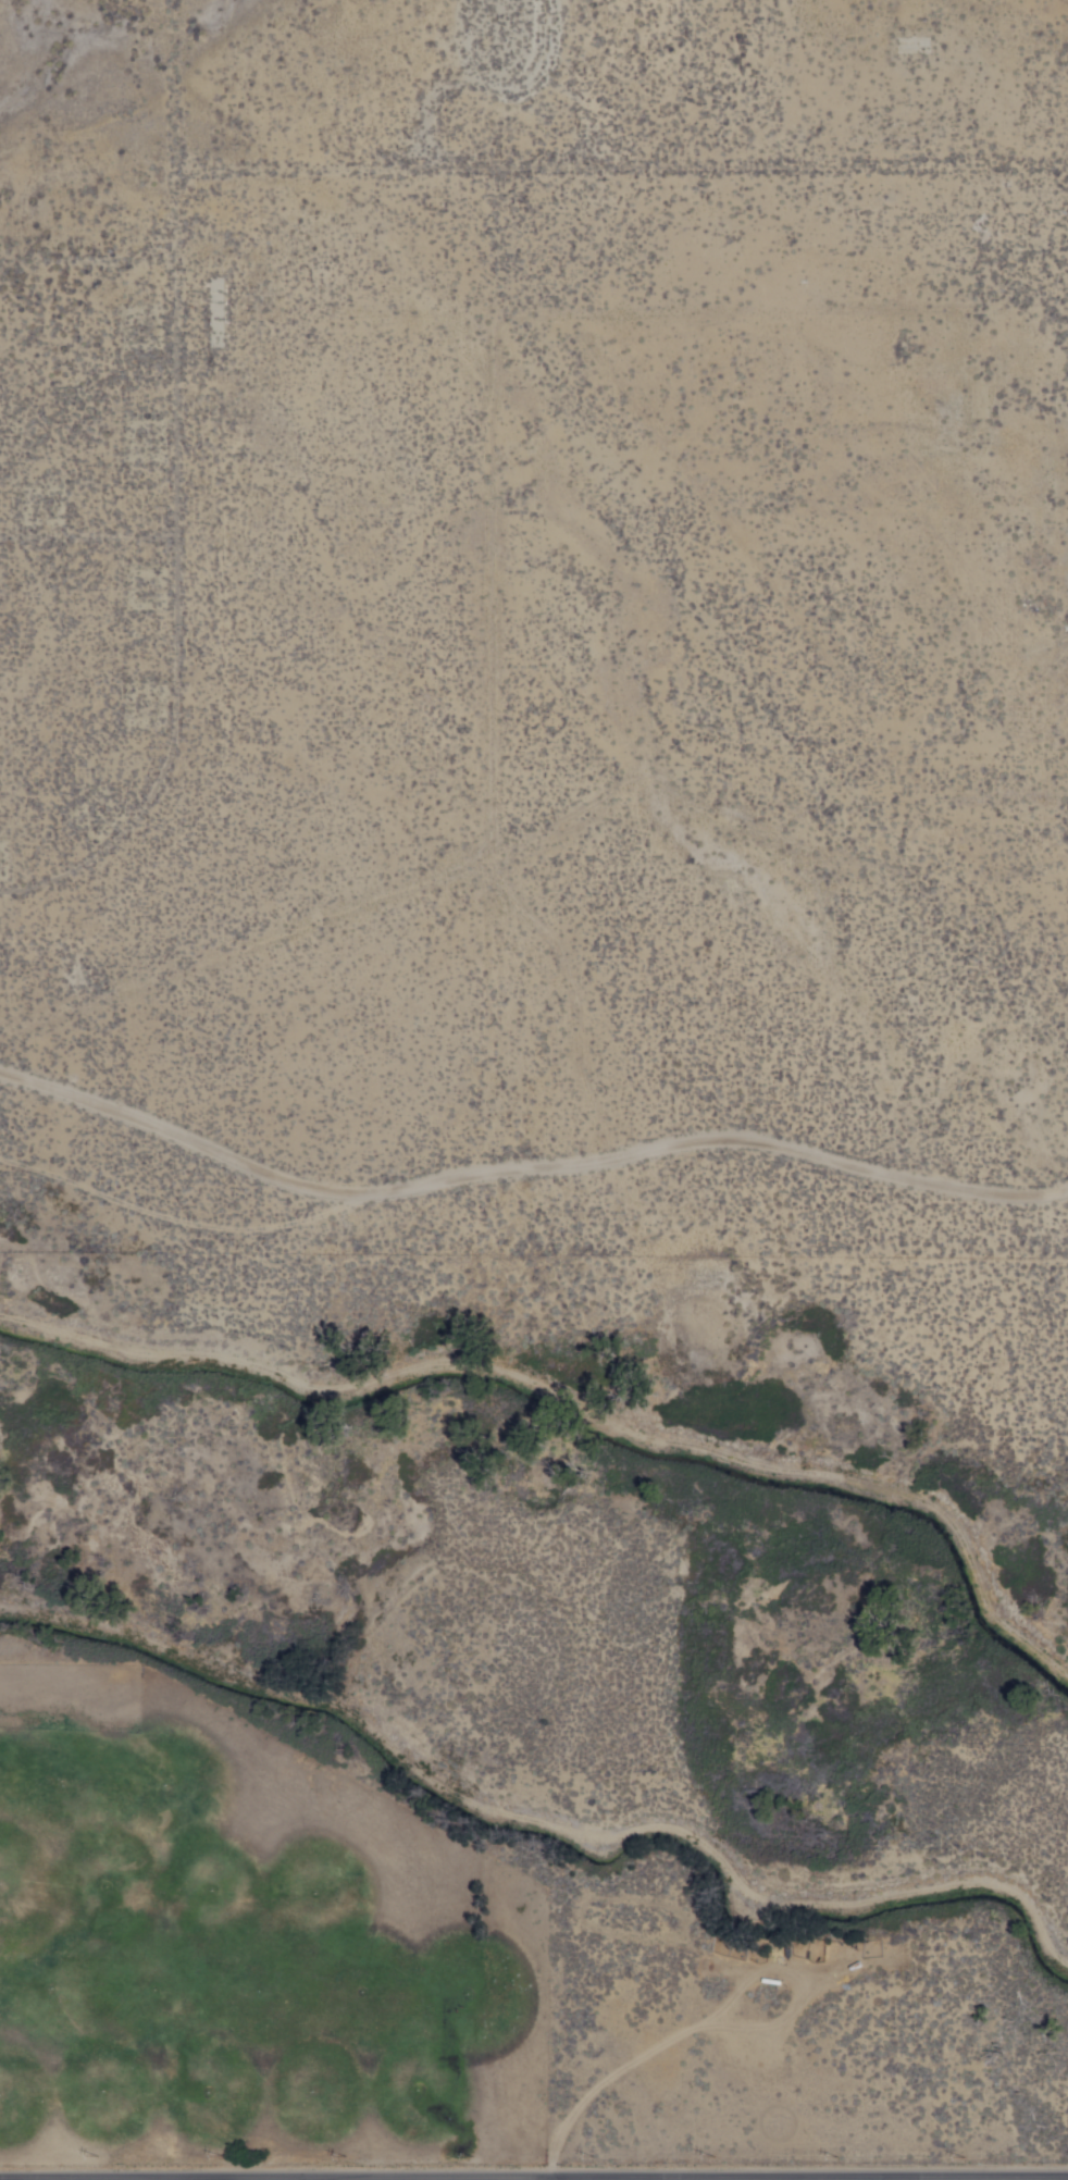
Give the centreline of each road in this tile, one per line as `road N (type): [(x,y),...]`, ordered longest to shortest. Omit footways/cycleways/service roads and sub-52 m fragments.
road 1 (track): [(0,1066),(323,1185),(388,1188),(754,1136),(905,1174),(1048,1193),(1067,1187)]

